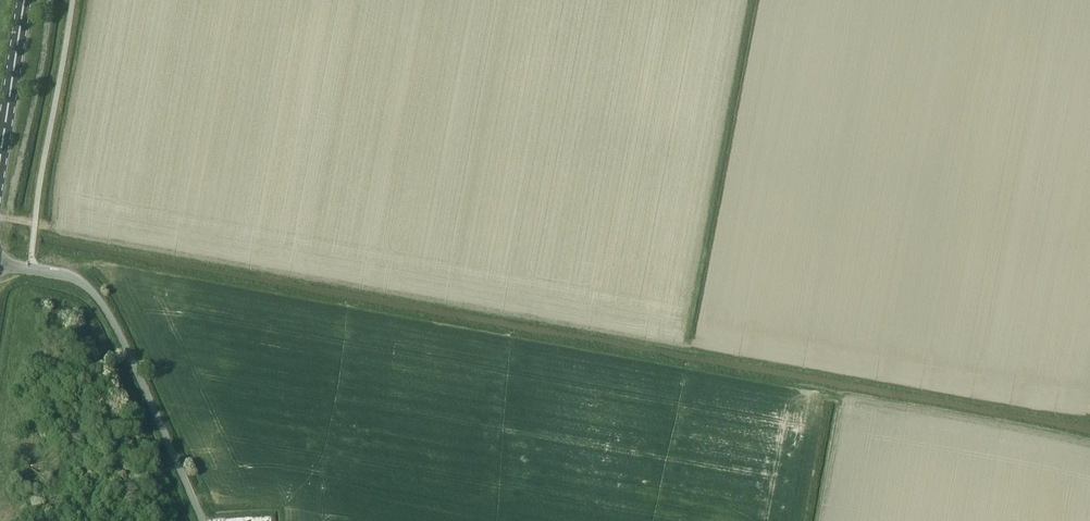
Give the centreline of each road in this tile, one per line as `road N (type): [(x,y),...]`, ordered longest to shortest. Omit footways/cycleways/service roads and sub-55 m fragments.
road 1 (unclassified): [(203,520),(94,294),(68,275),(0,265)]
road 2 (primary): [(0,154),(24,0)]

